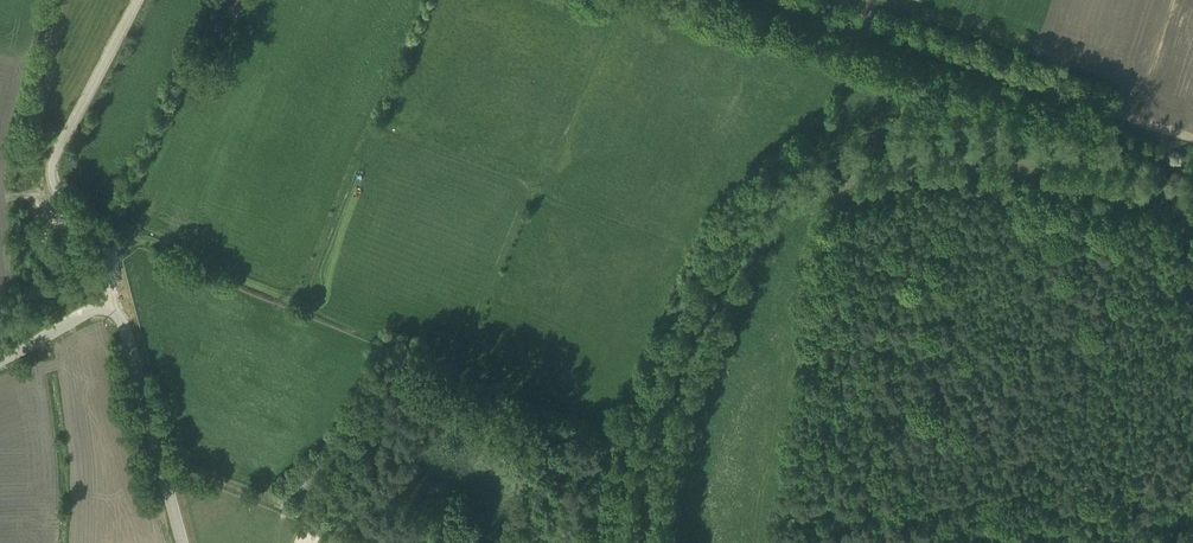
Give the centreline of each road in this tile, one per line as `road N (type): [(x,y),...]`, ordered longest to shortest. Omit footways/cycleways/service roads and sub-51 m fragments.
road 1 (unclassified): [(138,0),(52,170),(56,192),(106,236),(114,254),(111,304)]
road 2 (track): [(1104,107),(782,0)]
road 3 (unclassified): [(111,304),(127,335),(181,542)]
road 4 (track): [(53,0),(32,135),(57,153)]
road 5 (unclassified): [(111,304),(0,364)]

